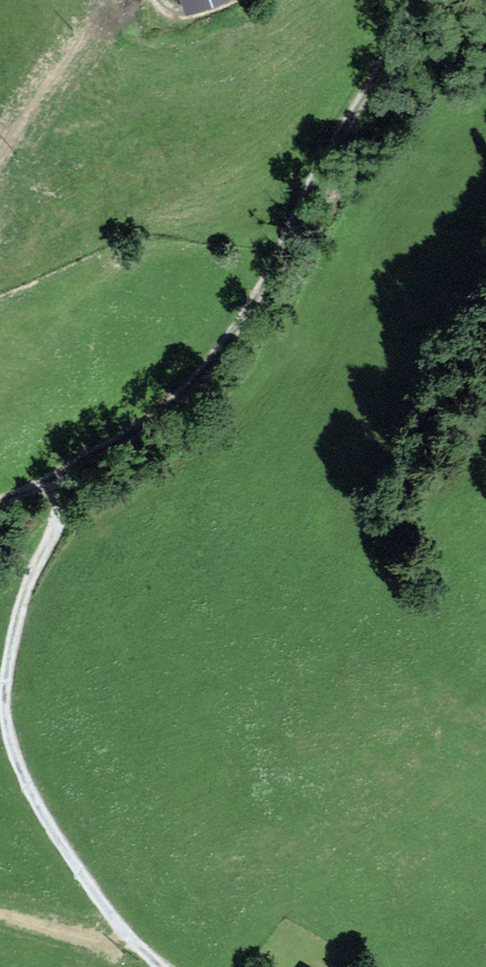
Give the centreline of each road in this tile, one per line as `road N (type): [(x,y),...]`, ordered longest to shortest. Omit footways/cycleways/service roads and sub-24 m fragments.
road 1 (track): [(46,478),(166,417),(250,315),(384,81),(470,0)]
road 2 (unclassified): [(0,497),(46,478),(57,522),(13,636),(4,691),(11,743),(72,860),(161,966)]

